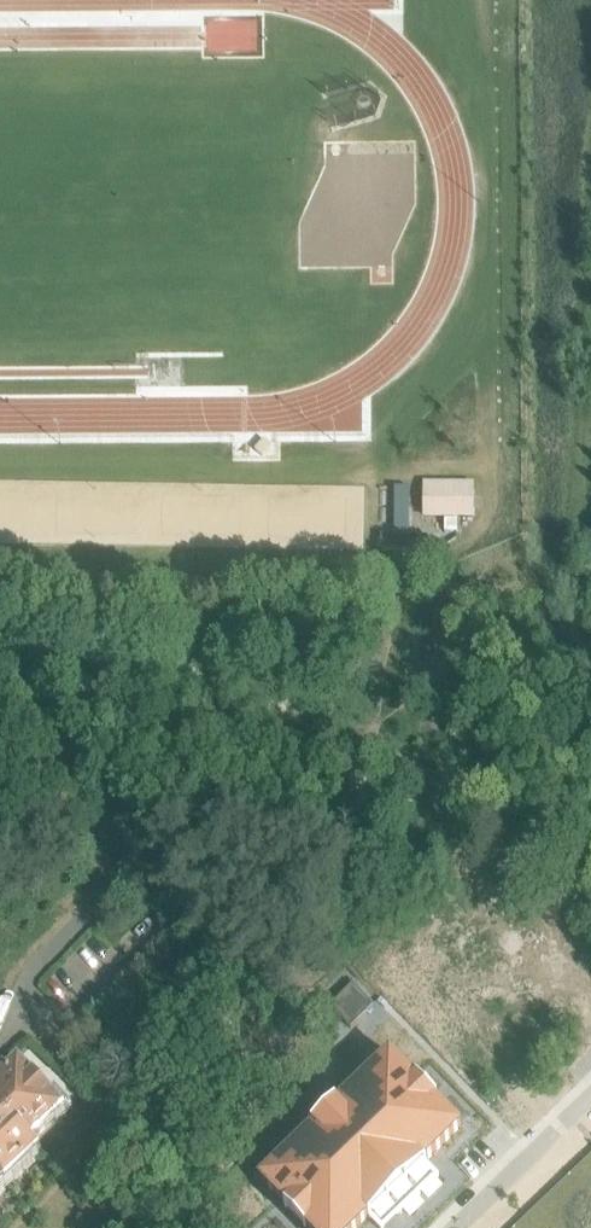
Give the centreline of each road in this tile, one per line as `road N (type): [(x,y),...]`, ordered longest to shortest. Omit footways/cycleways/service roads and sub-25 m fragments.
road 1 (residential): [(0,1046),(16,1030),(28,975),(95,903),(105,870),(95,819),(25,688),(0,666)]

